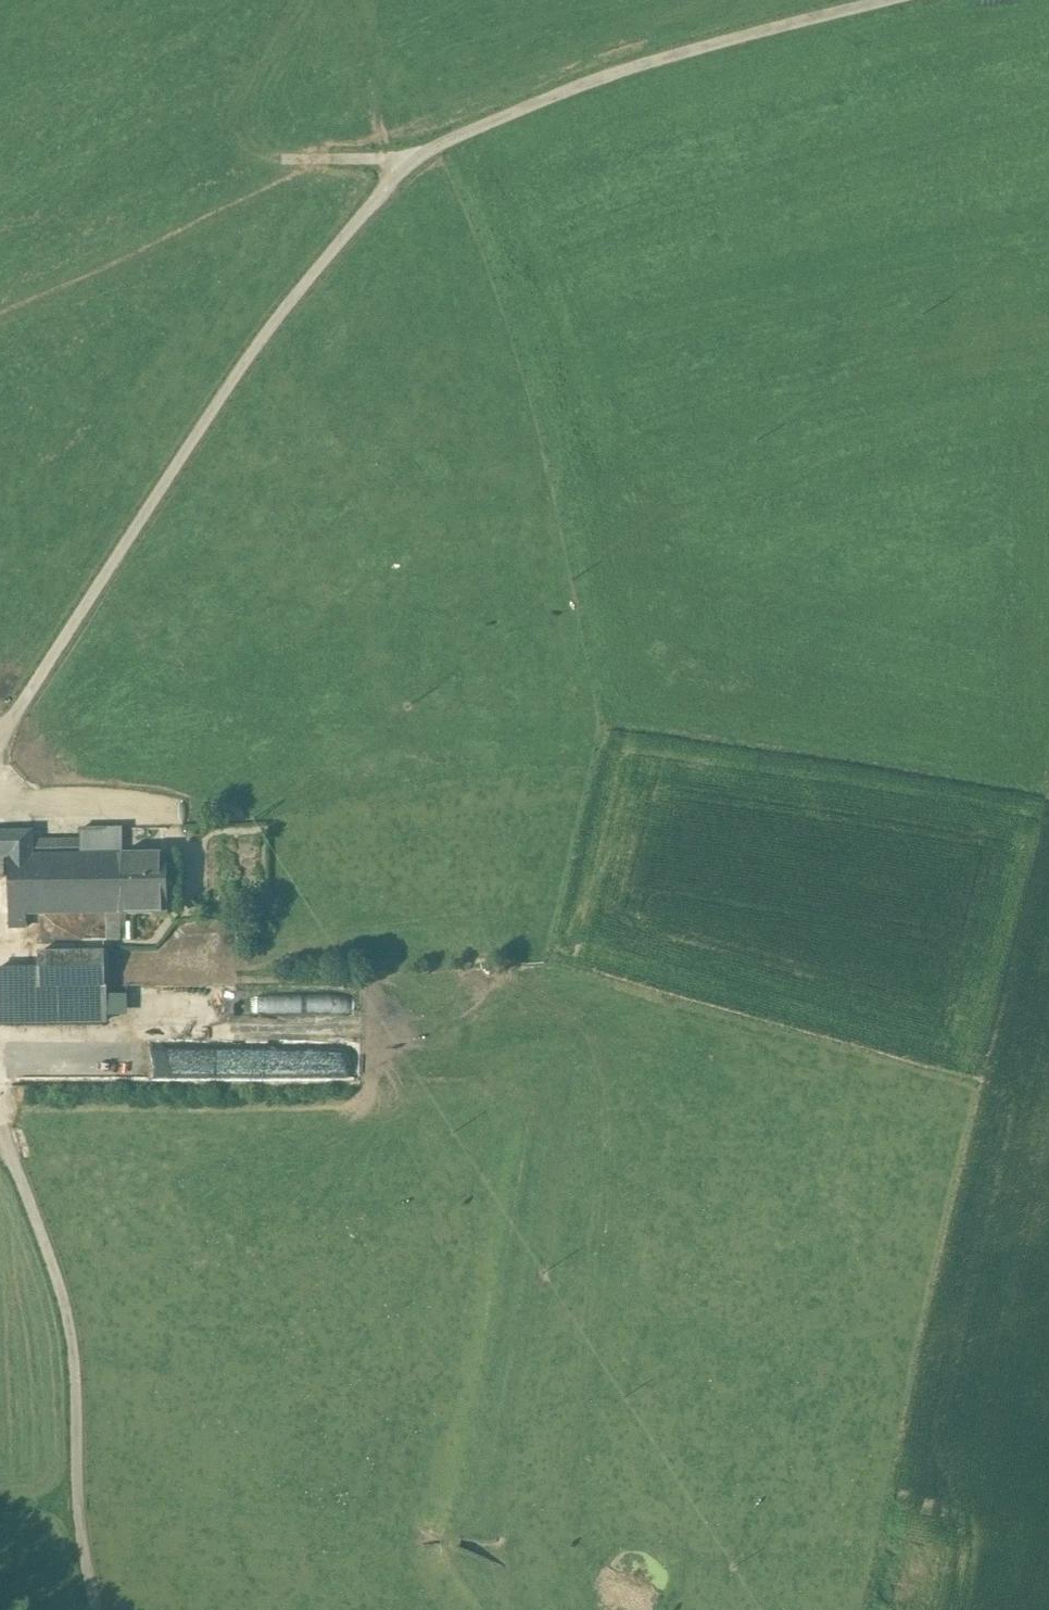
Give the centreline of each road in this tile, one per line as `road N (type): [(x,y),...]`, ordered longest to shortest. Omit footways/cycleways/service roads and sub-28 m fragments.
road 1 (track): [(898,0),(616,70),(464,132),(375,200),(235,371),(0,741)]
road 2 (track): [(0,1116),(71,1336),(80,1545),(94,1609)]

